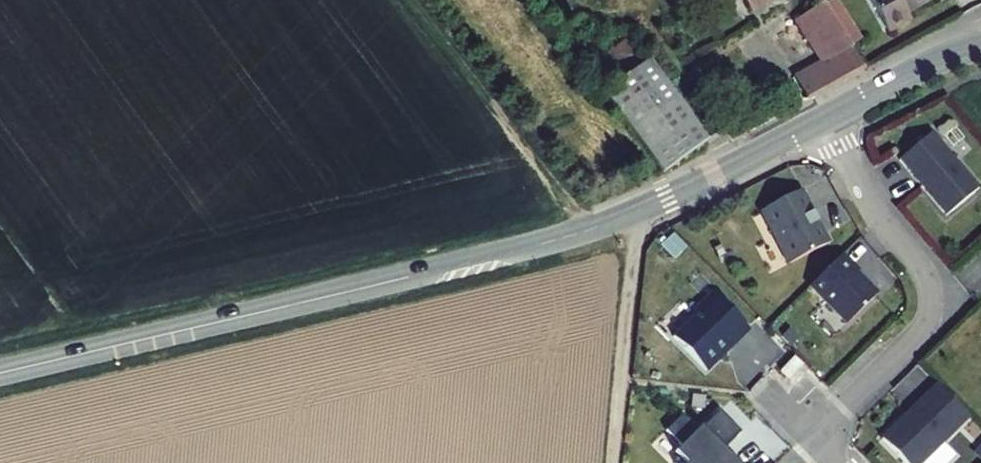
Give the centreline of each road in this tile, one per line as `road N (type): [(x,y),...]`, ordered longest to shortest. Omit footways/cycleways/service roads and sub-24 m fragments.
road 1 (tertiary): [(0,374),(571,234),(680,192),(829,115)]
road 2 (residential): [(829,115),(877,217),(917,265),(931,296),(922,329),(836,413),(828,439),(836,462)]
road 3 (track): [(421,0),(595,226)]
road 4 (track): [(610,462),(634,211)]
road 5 (tertiary): [(829,115),(980,48)]

